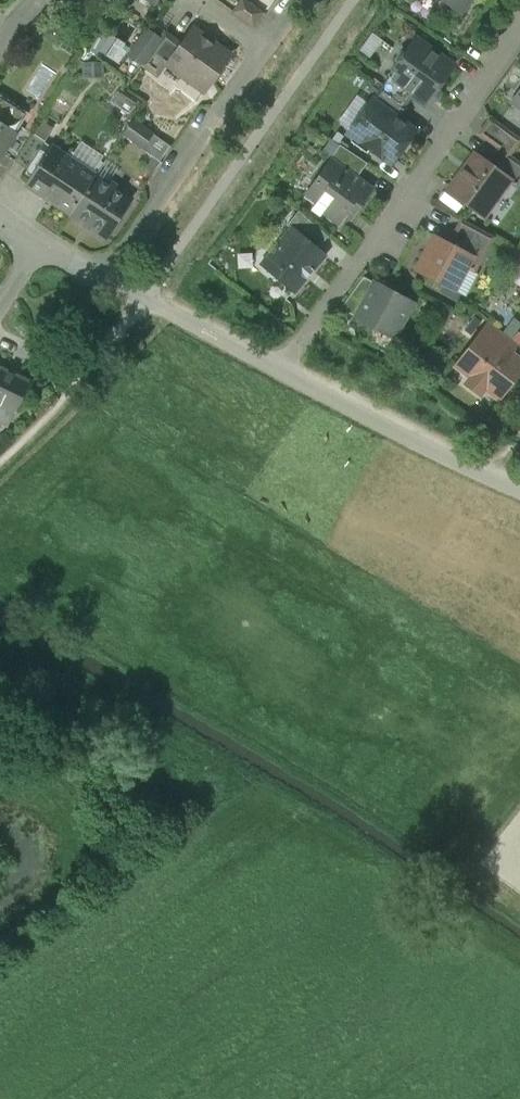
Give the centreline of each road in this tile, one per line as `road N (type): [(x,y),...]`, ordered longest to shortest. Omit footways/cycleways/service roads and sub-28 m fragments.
road 1 (residential): [(277,368),(519,26)]
road 2 (residential): [(301,0),(103,282)]
road 3 (residential): [(519,486),(415,442),(277,368)]
road 4 (residential): [(277,368),(103,282)]

